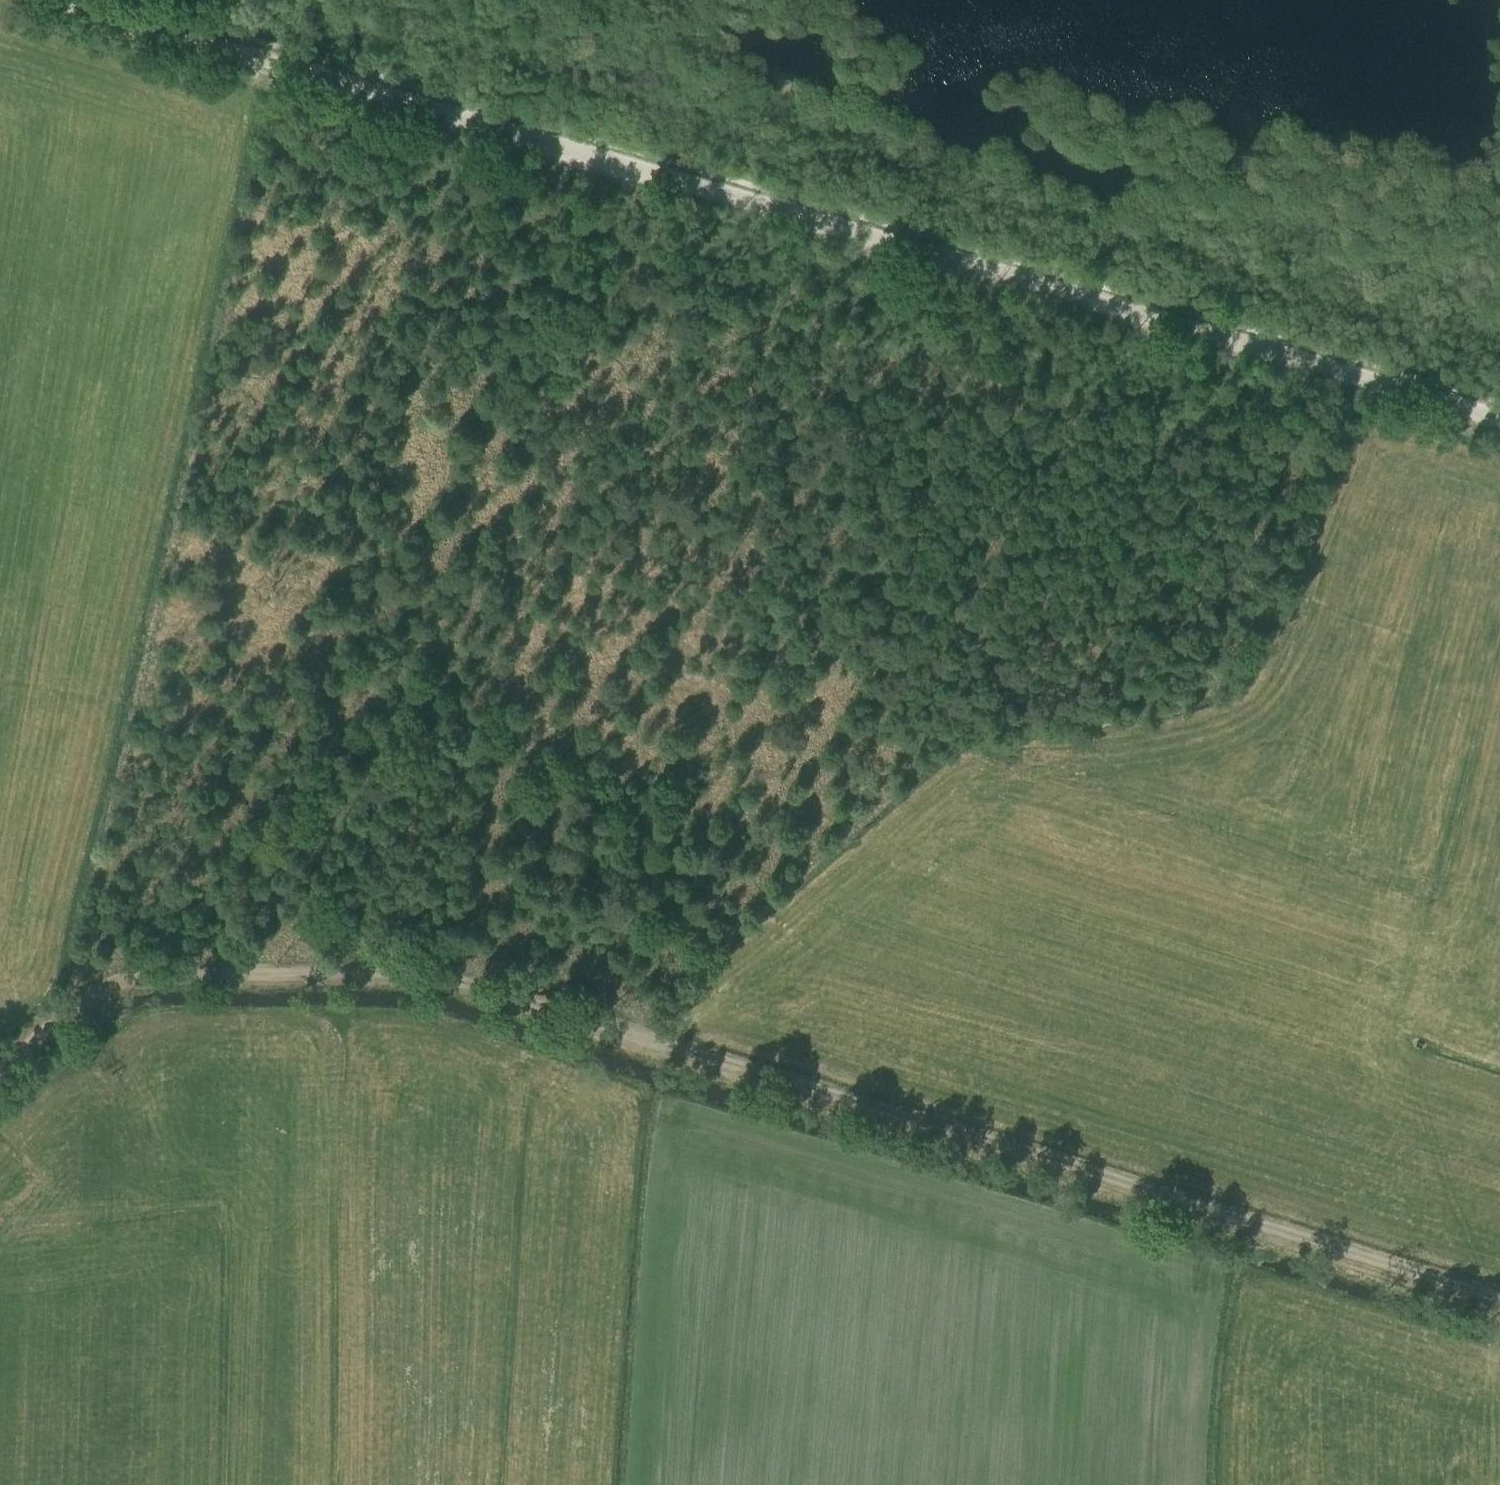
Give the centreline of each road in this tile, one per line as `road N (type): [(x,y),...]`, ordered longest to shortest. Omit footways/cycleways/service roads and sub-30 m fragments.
road 1 (track): [(0,1084),(107,989),(133,982),(418,976),(1499,1297)]
road 2 (track): [(43,0),(1499,426)]

